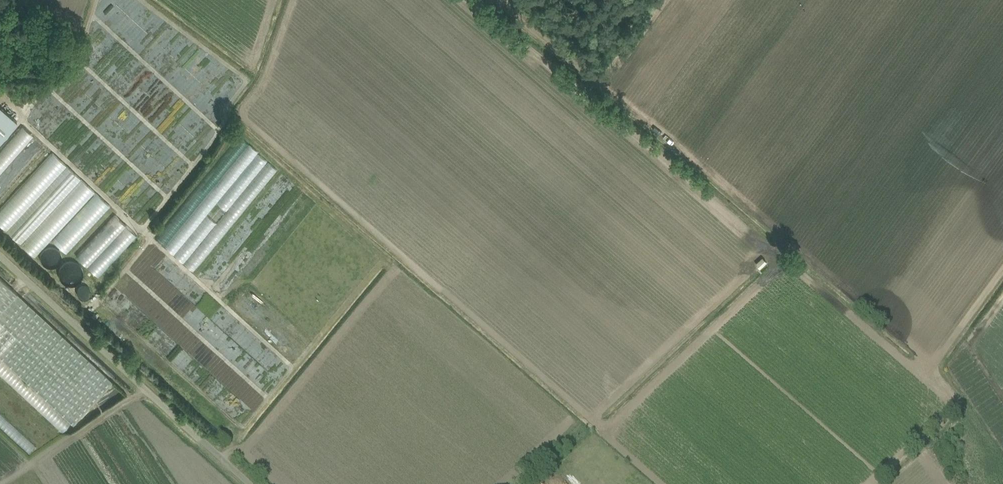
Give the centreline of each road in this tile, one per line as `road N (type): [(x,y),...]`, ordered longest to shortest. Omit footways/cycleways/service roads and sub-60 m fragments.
road 1 (unclassified): [(251,483),(0,260)]

